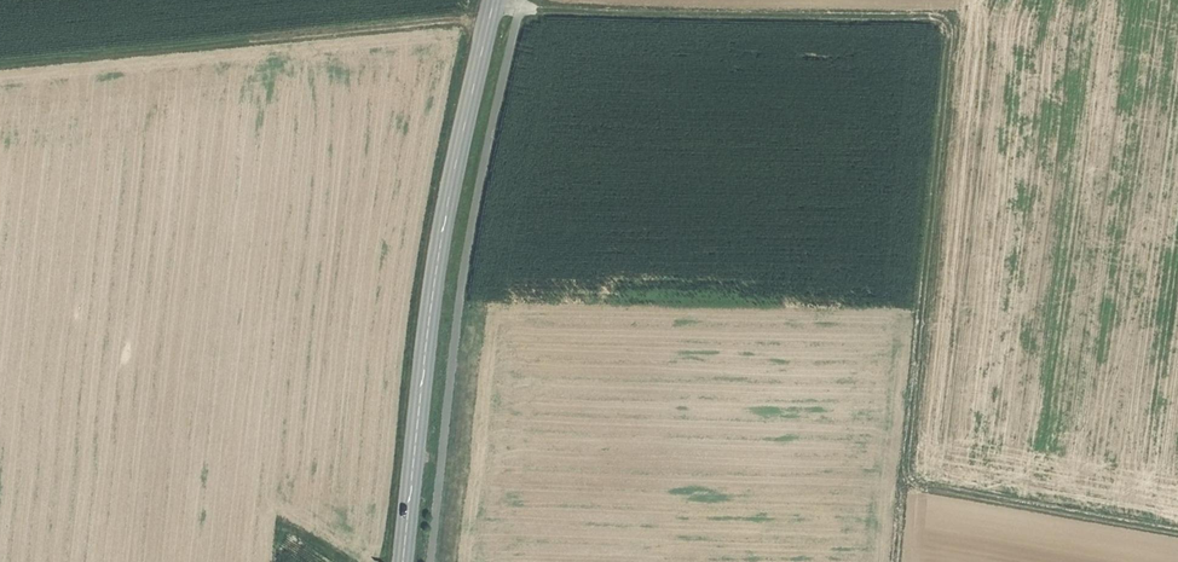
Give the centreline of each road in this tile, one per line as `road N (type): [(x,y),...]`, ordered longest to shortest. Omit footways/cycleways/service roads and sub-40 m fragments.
road 1 (track): [(1177,537),(900,487),(948,16),(489,12),(462,25),(0,69)]
road 2 (secondary): [(403,561),(438,260),(492,0)]

